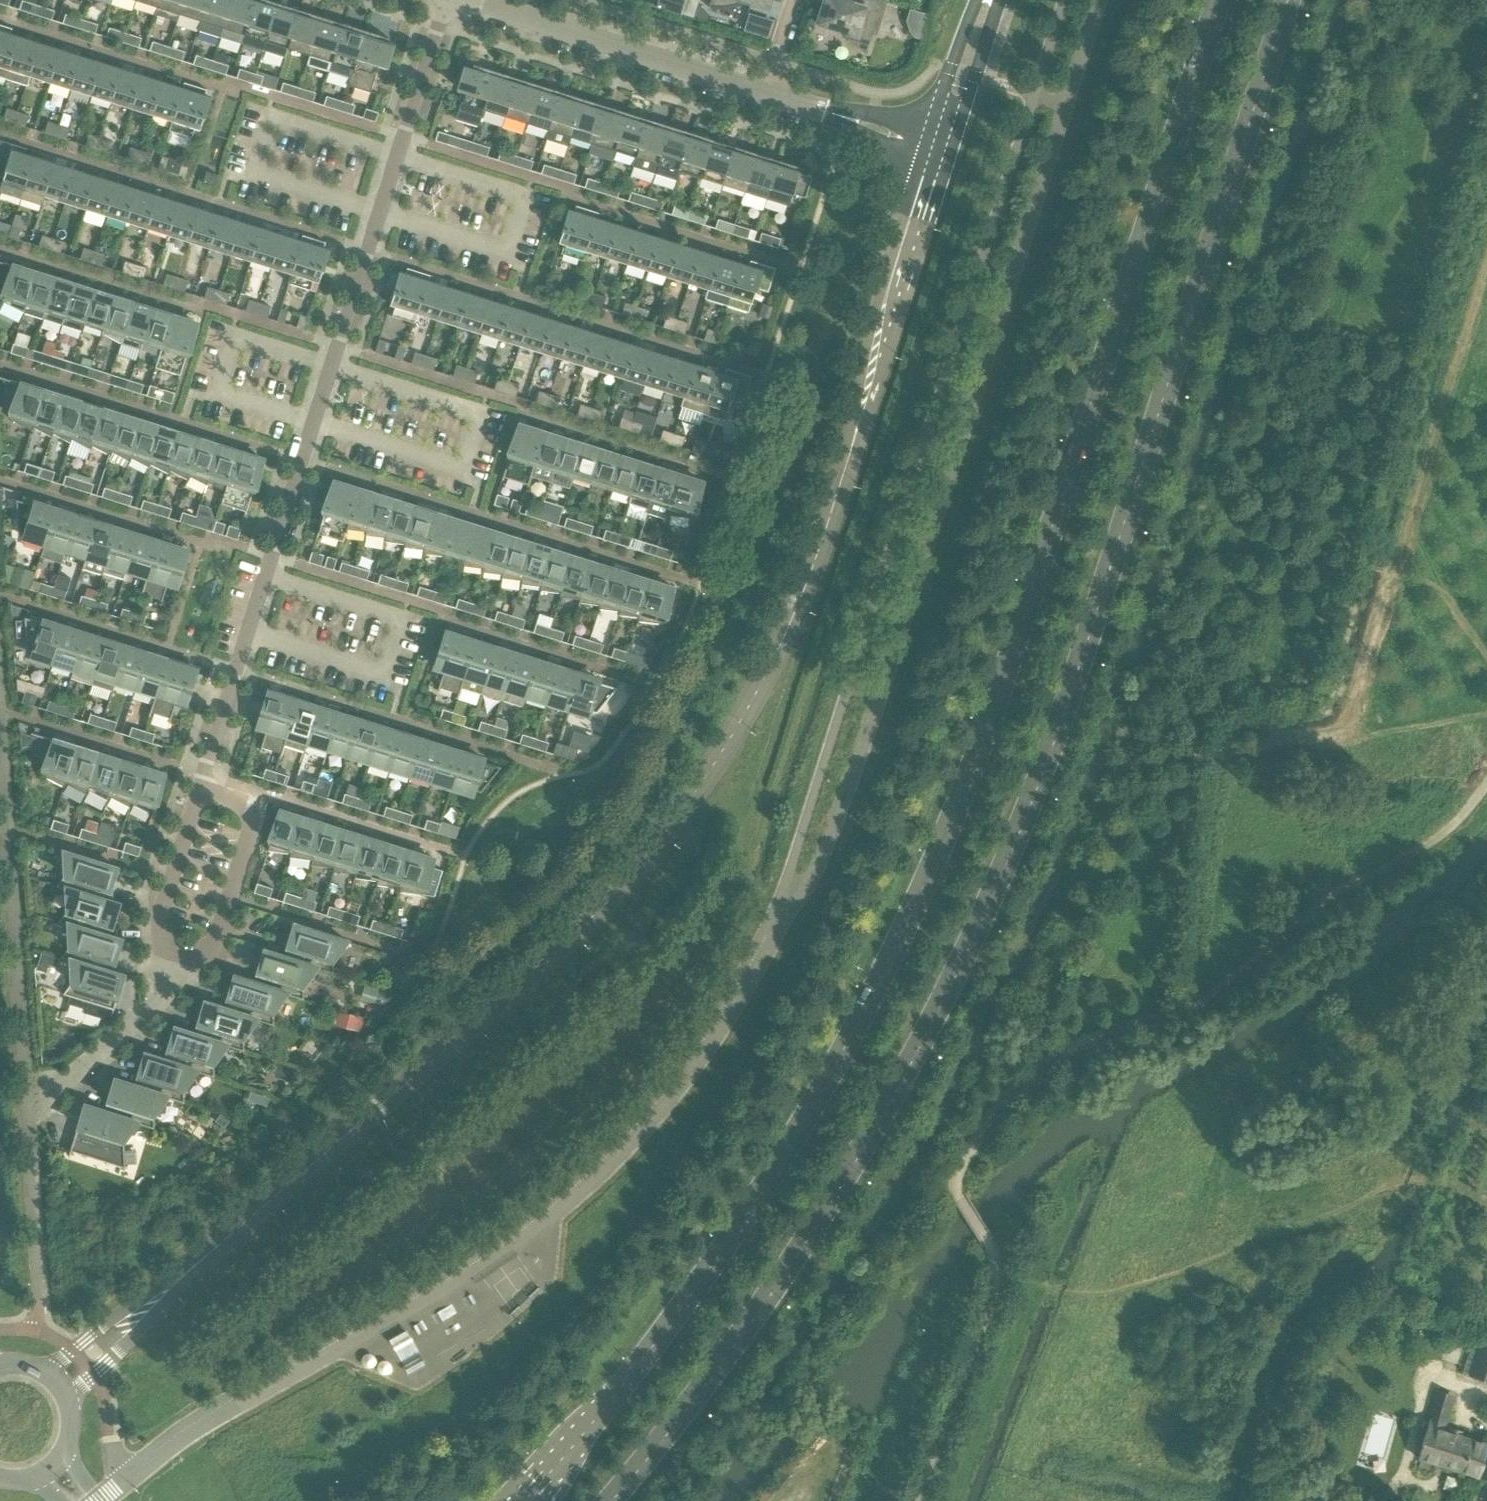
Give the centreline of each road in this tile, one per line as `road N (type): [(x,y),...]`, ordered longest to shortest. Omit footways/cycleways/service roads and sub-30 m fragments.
road 1 (secondary): [(1220,0),(1013,655),(960,804),(887,965),(736,1230),(529,1500)]
road 2 (secondary): [(611,1500),(790,1268),(902,1082),(967,949),(1077,677),(1287,0)]
road 3 (tertiary): [(60,1383),(566,947),(686,812),(767,684),(810,587),(946,151)]
road 4 (residential): [(200,795),(446,0)]
road 5 (residential): [(183,952),(199,955),(219,942),(252,824),(246,811),(200,795)]
road 6 (residential): [(28,1100),(58,1090),(172,995),(183,952)]
road 7 (tertiary): [(767,95),(565,30)]
road 8 (tertiary): [(946,151),(767,95)]
road 9 (residential): [(183,952),(168,946),(160,924),(200,795)]
road 10 (tertiary): [(946,151),(997,0)]

